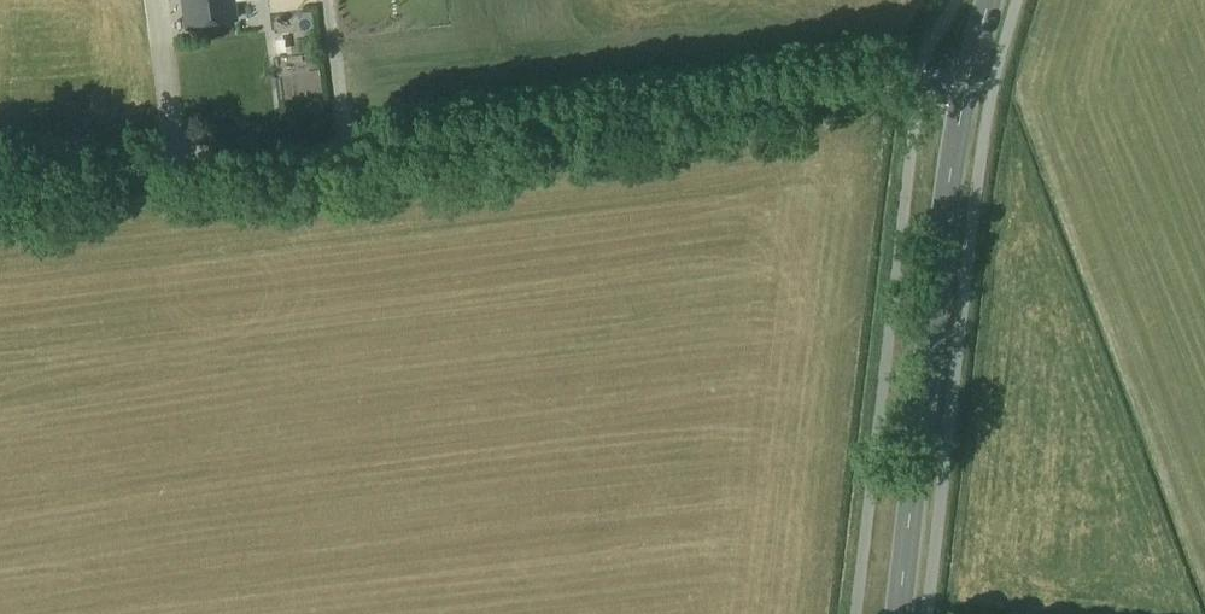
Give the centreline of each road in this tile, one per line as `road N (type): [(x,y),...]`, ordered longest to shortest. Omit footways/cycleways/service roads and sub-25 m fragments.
road 1 (unclassified): [(967,83),(145,182)]
road 2 (tertiary): [(897,613),(939,245),(967,83)]
road 3 (track): [(0,200),(145,182)]

